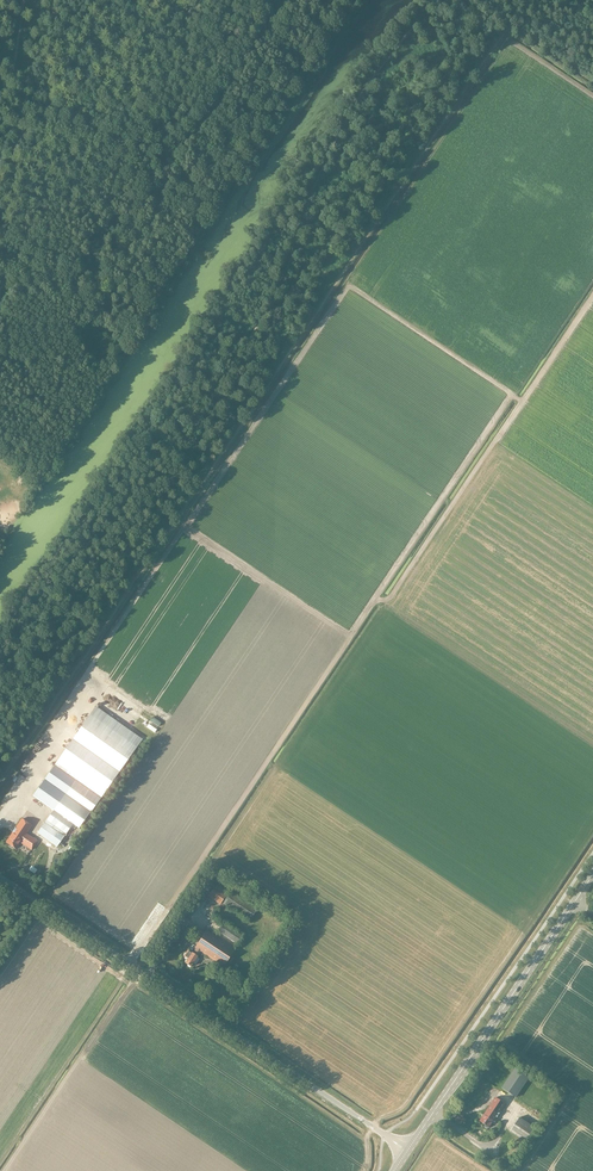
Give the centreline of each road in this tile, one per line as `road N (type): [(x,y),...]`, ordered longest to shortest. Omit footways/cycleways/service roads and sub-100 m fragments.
road 1 (track): [(0,782),(507,29)]
road 2 (track): [(431,0),(351,111),(282,284),(236,357),(178,434),(72,532),(0,636)]
road 3 (track): [(0,240),(114,316),(139,316),(355,0)]
road 4 (unclassified): [(393,1141),(0,877)]
road 5 (primary): [(411,1146),(592,875)]

